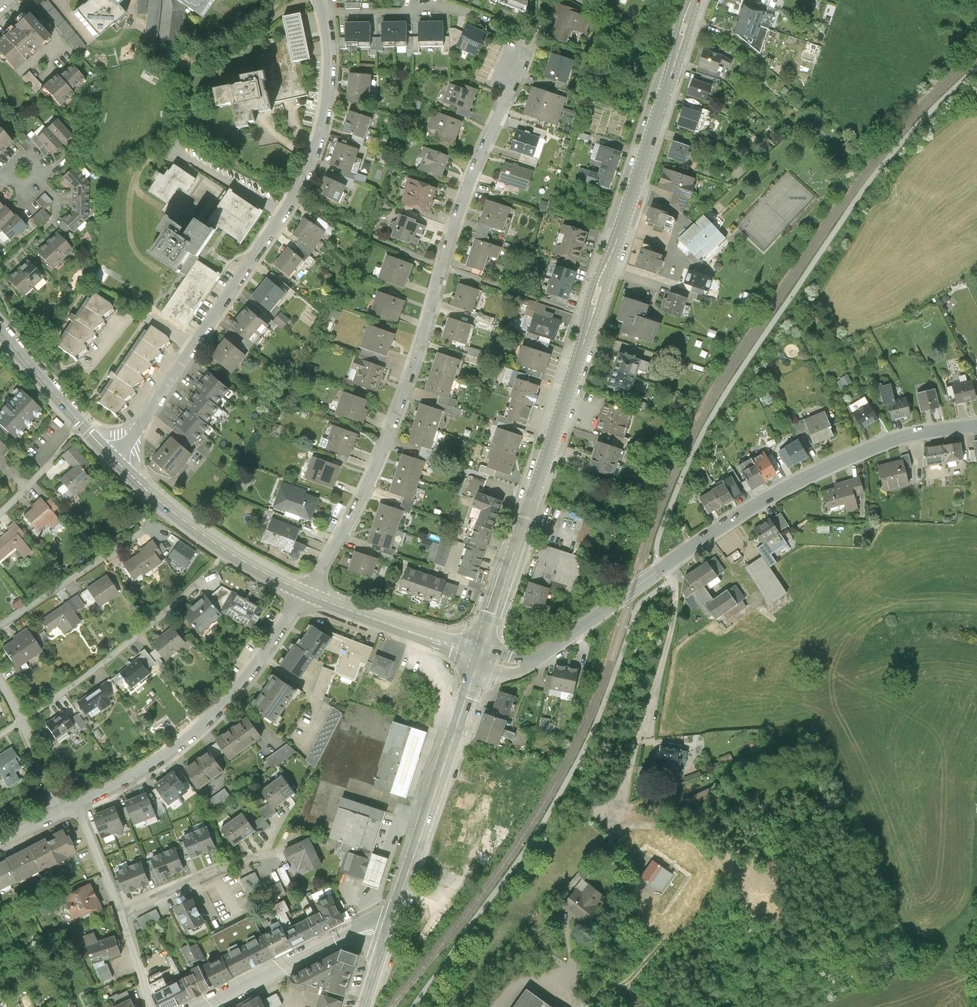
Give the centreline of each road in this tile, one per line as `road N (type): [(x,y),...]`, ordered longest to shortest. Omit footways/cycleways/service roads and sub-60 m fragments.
road 1 (secondary): [(694,0),(480,657)]
road 2 (unclassified): [(305,593),(389,437),(472,171),(525,51)]
road 3 (tertiary): [(480,657),(520,666),(768,496),(923,430),(976,421)]
road 4 (residential): [(113,458),(295,201),(323,124),(329,51),(322,0)]
road 5 (residential): [(77,808),(155,765),(211,719),(305,593)]
road 6 (secondary): [(480,657),(388,930)]
road 7 (secondary): [(113,458),(192,526),(305,593)]
road 8 (residential): [(201,580),(21,721)]
road 9 (tertiary): [(207,1006),(368,924),(388,930)]
road 10 (secondary): [(305,593),(480,657)]
road 11 (secondary): [(0,331),(113,458)]
road 12 (residential): [(138,533),(0,627)]
road 13 (residential): [(121,913),(265,852)]

